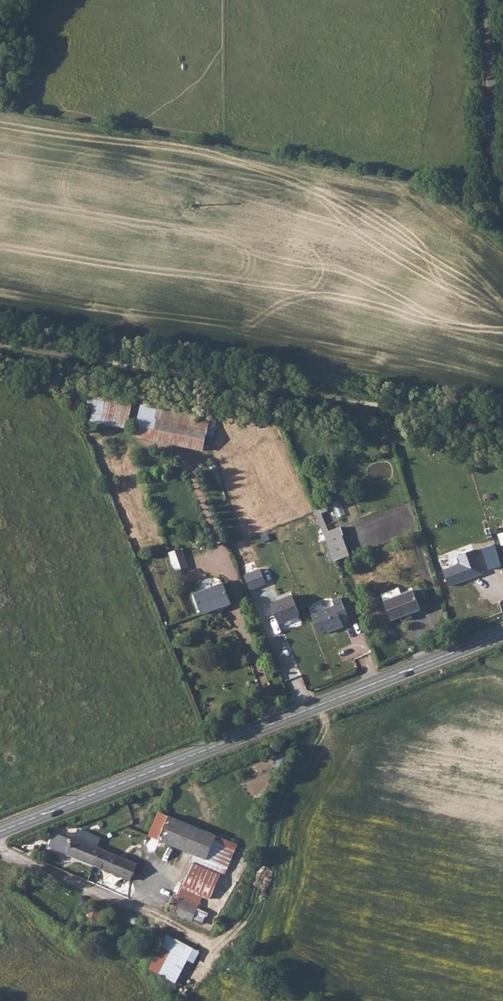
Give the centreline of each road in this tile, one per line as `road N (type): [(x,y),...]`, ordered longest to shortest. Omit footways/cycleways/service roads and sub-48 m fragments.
road 1 (secondary): [(0,832),(502,633)]
road 2 (unclassified): [(487,0),(502,198)]

